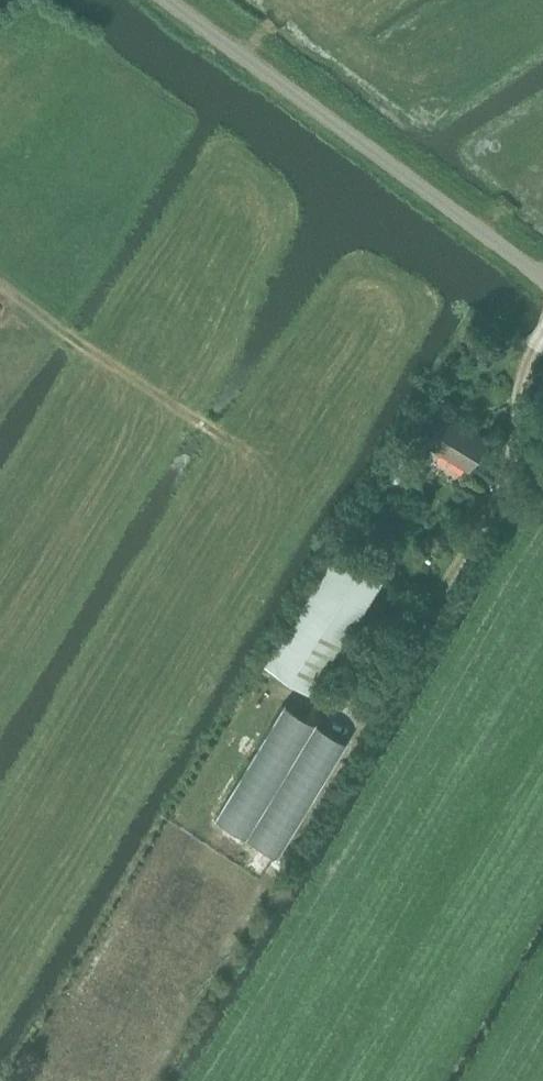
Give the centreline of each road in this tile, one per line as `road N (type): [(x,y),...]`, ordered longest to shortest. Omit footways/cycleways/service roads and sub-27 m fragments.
road 1 (unclassified): [(542,279),(169,0)]

